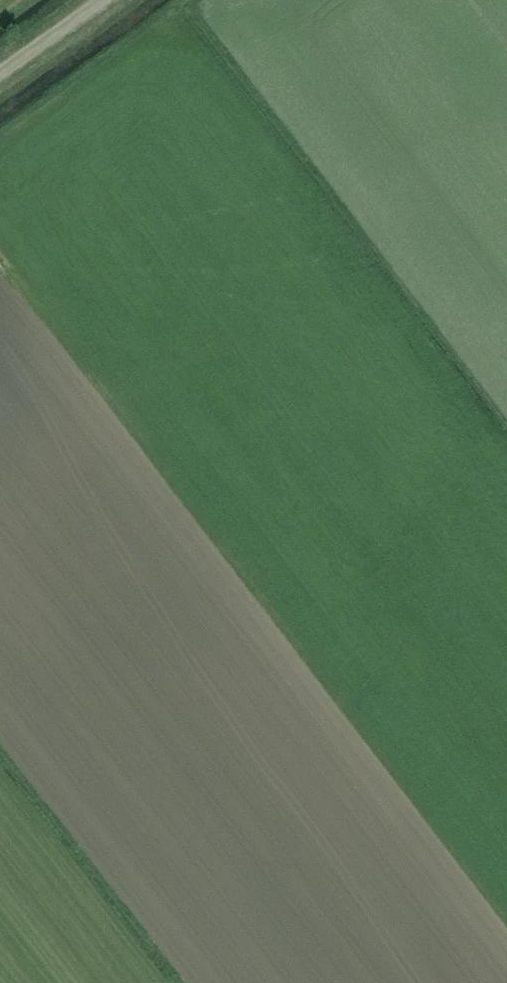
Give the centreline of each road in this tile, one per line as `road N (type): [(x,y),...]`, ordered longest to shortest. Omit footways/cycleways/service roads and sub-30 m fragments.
road 1 (unclassified): [(0,87),(120,0)]

